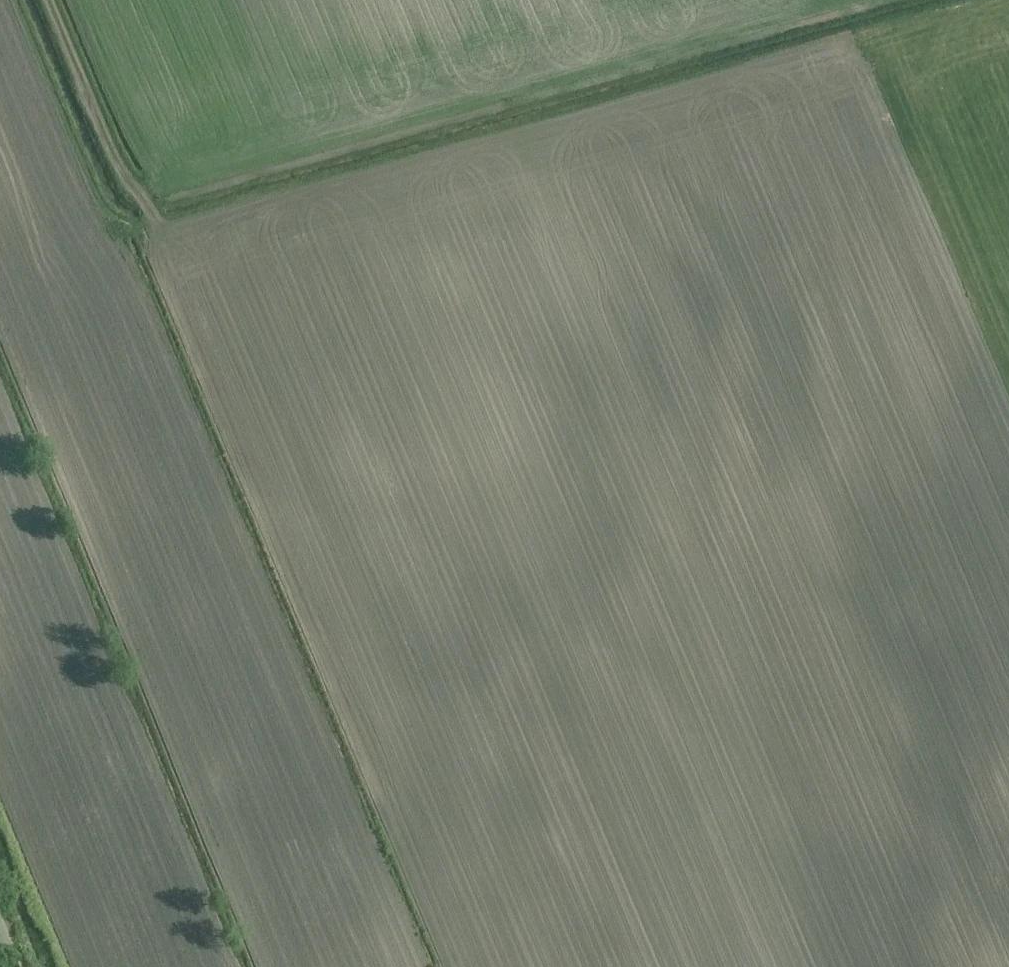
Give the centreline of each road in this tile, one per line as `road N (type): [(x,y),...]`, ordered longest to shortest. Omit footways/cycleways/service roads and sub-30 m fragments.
road 1 (track): [(46,0),(119,175),(148,209),(159,246)]

